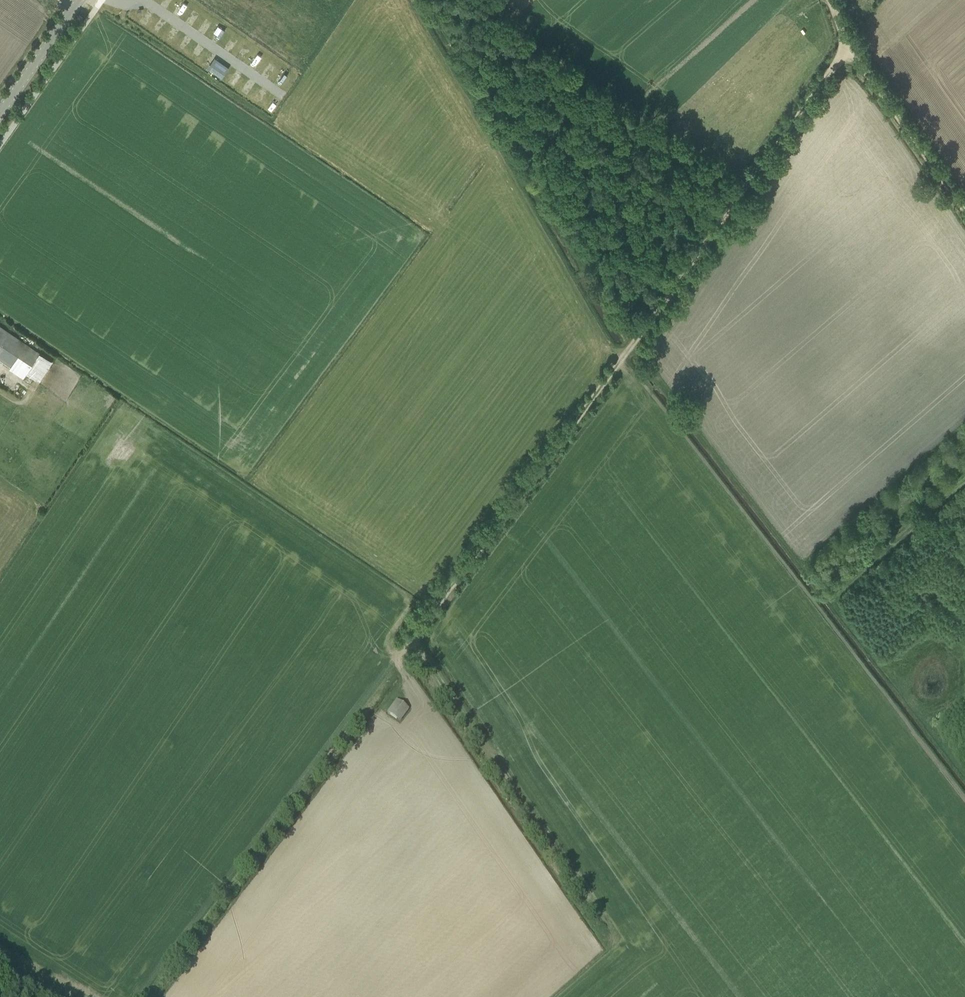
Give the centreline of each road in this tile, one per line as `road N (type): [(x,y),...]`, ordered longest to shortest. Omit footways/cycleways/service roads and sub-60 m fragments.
road 1 (tertiary): [(0,106),(73,0)]

